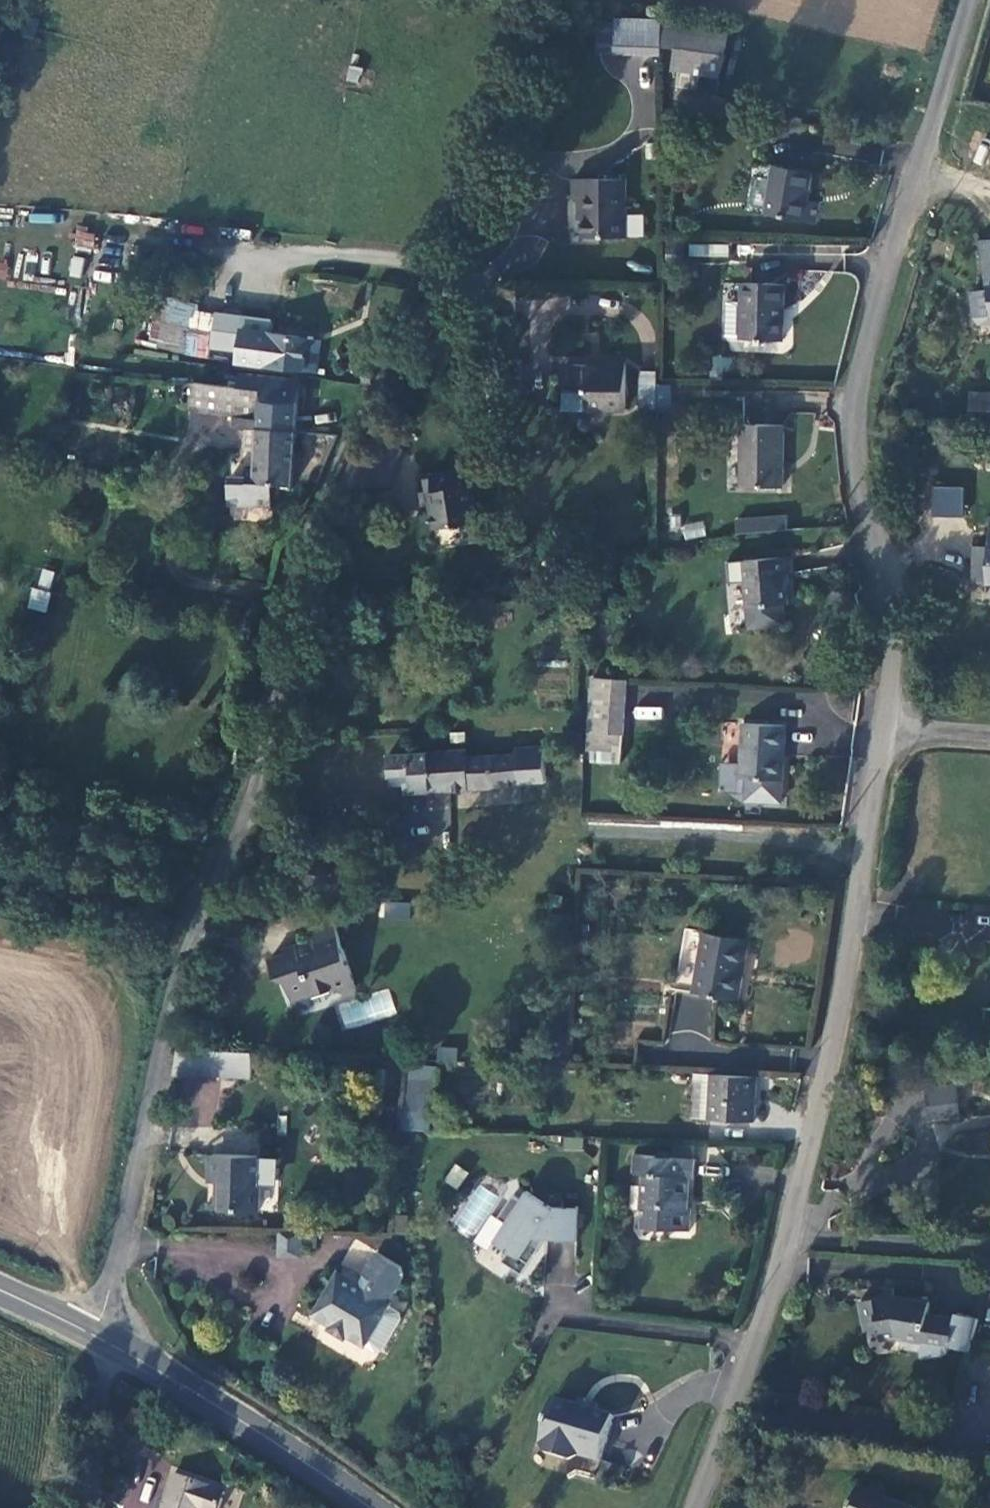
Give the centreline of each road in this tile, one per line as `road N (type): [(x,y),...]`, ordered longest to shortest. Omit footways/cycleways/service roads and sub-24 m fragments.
road 1 (unclassified): [(696,1507),(791,1229),(889,661),(843,390),(938,129),(971,0)]
road 2 (unclassified): [(109,1343),(190,943),(244,802),(327,484),(451,244)]
road 3 (secondary): [(109,1343),(207,1398),(369,1507)]
road 4 (track): [(86,1507),(109,1343)]
road 5 (secondary): [(0,1290),(109,1343)]

